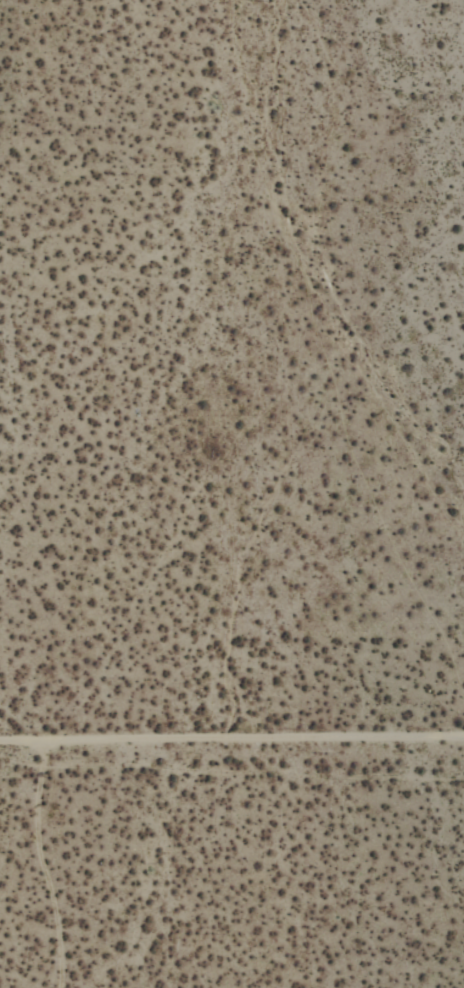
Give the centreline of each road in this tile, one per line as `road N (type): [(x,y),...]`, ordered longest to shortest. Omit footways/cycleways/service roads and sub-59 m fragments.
road 1 (residential): [(0,742),(463,739)]

